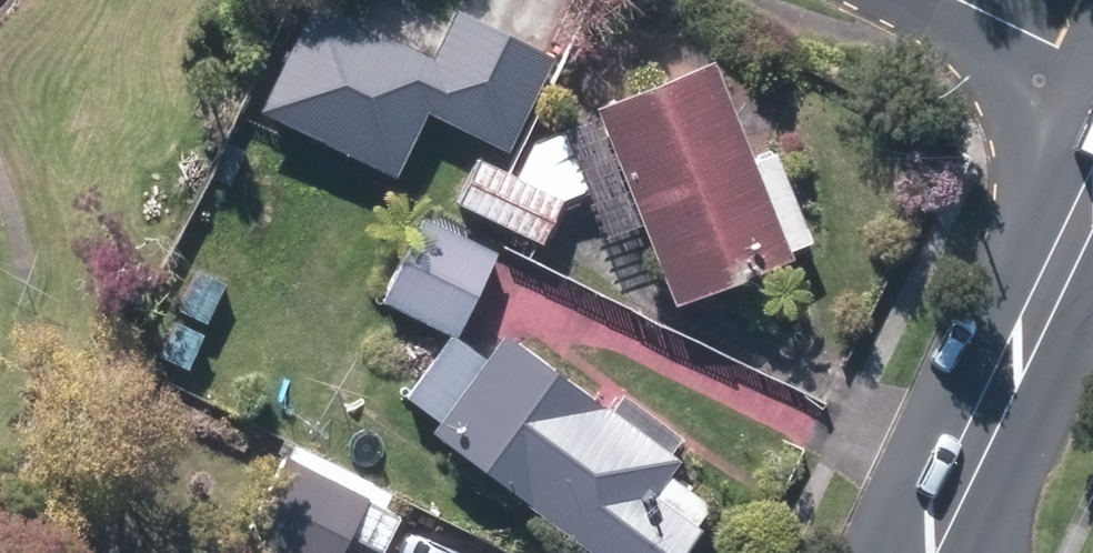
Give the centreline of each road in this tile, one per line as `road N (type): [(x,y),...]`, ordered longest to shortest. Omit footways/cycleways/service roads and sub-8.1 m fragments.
road 1 (secondary): [(924,552),(1092,205)]
road 2 (residential): [(964,0),(1092,62)]

